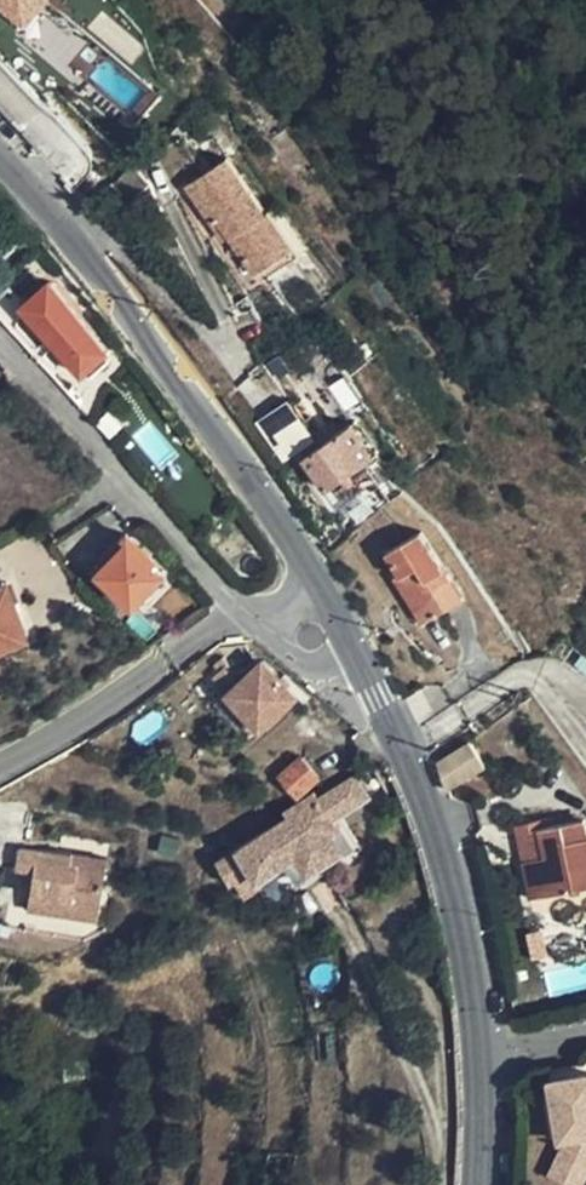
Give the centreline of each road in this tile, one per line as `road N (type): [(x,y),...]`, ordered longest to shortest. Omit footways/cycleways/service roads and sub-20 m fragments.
road 1 (tertiary): [(357,656),(411,765),(447,876),(474,1053),(477,1184)]
road 2 (tertiary): [(0,160),(74,242),(319,579)]
road 3 (residential): [(0,338),(242,613)]
road 4 (residential): [(0,764),(242,613)]
road 5 (residential): [(242,613),(296,661),(314,666),(357,656)]

